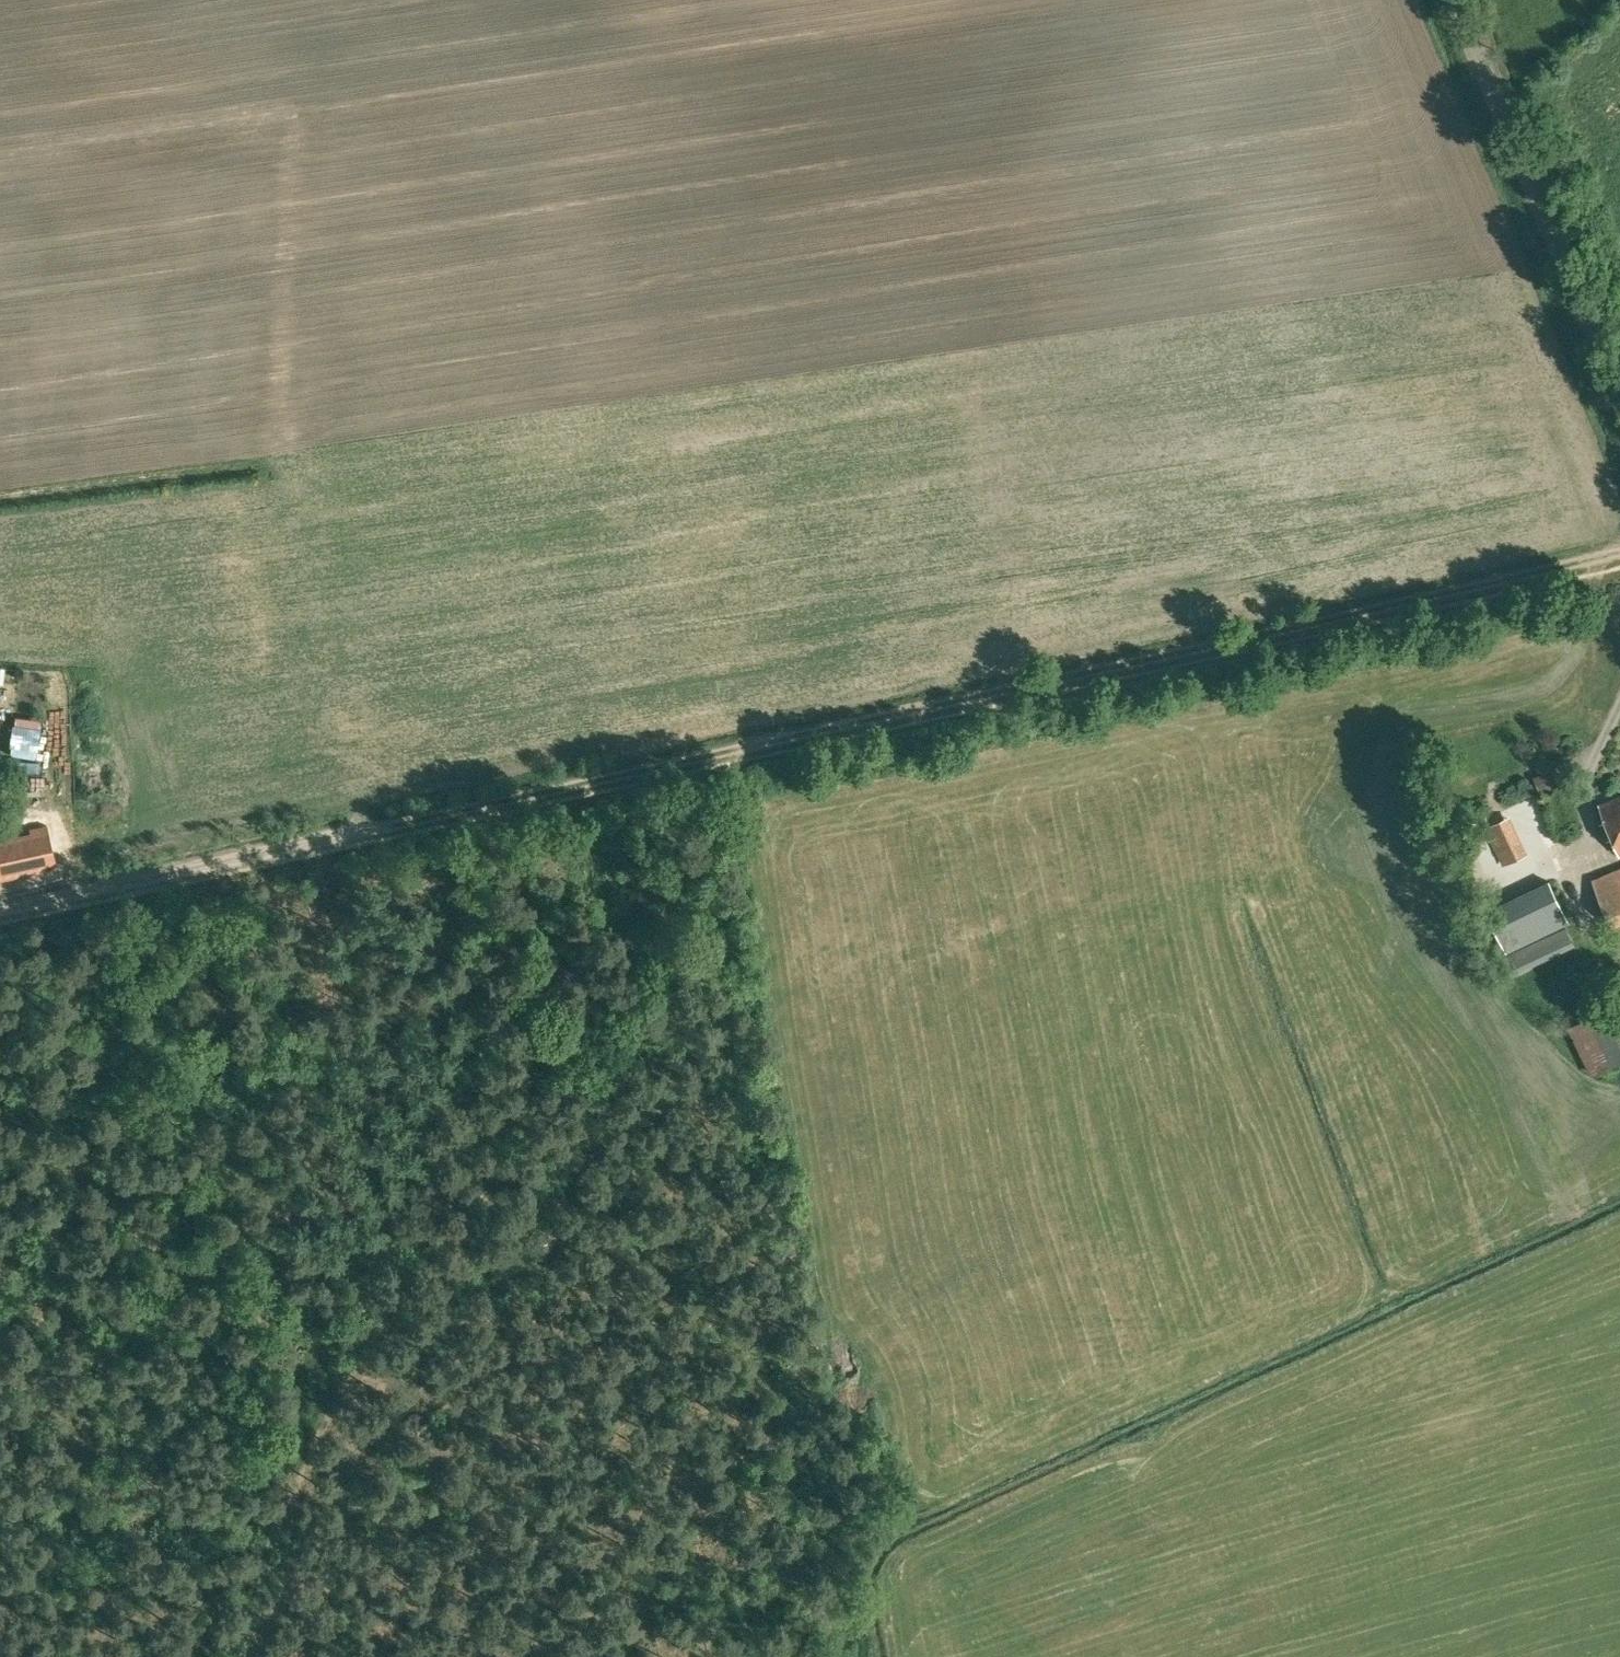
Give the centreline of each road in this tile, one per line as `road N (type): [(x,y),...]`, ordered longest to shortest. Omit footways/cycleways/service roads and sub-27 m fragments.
road 1 (track): [(1619,557),(672,756),(0,916)]
road 2 (unclassified): [(1619,391),(1454,0)]

